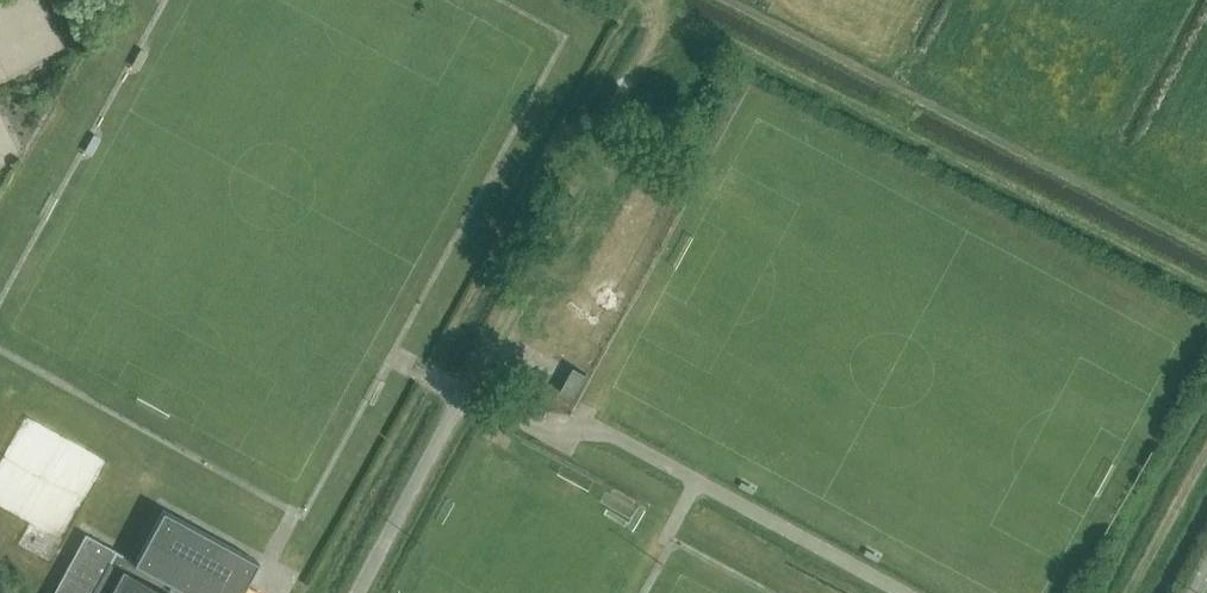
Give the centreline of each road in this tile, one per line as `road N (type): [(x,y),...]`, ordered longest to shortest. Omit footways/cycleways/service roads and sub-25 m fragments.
road 1 (track): [(465,395),(652,31),(660,0)]
road 2 (residential): [(360,592),(465,395)]
road 3 (track): [(1131,592),(1206,453)]

